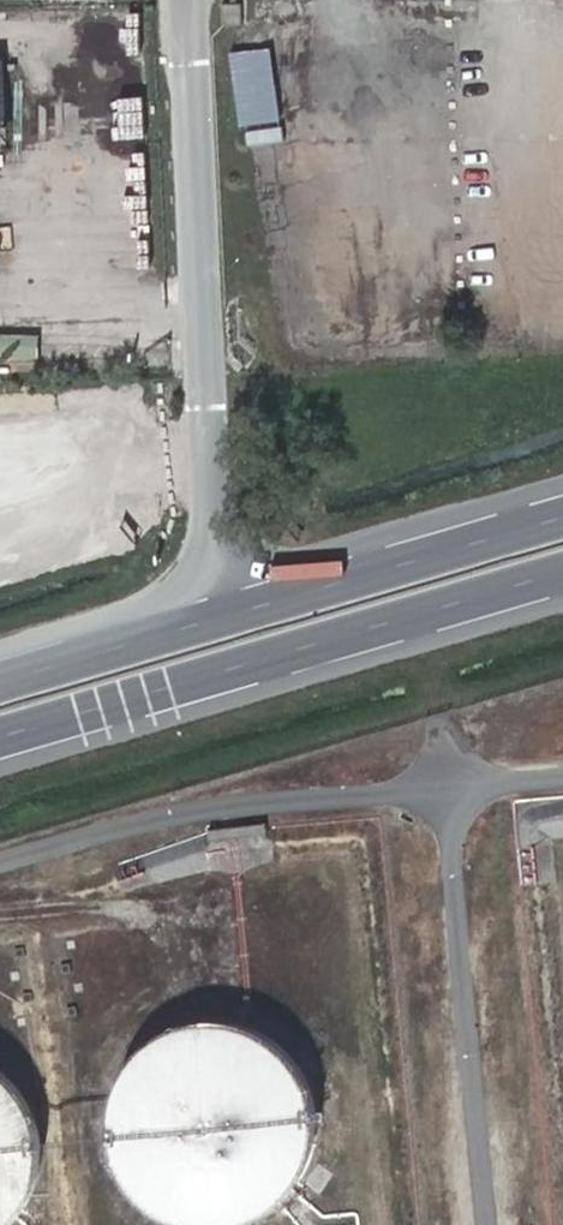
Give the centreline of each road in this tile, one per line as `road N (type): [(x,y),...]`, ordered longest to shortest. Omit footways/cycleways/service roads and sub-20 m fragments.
road 1 (unclassified): [(213,613),(184,0)]
road 2 (secondary): [(0,745),(562,581)]
road 3 (secondary): [(562,510),(213,613)]
road 4 (secondary): [(213,613),(0,677)]

